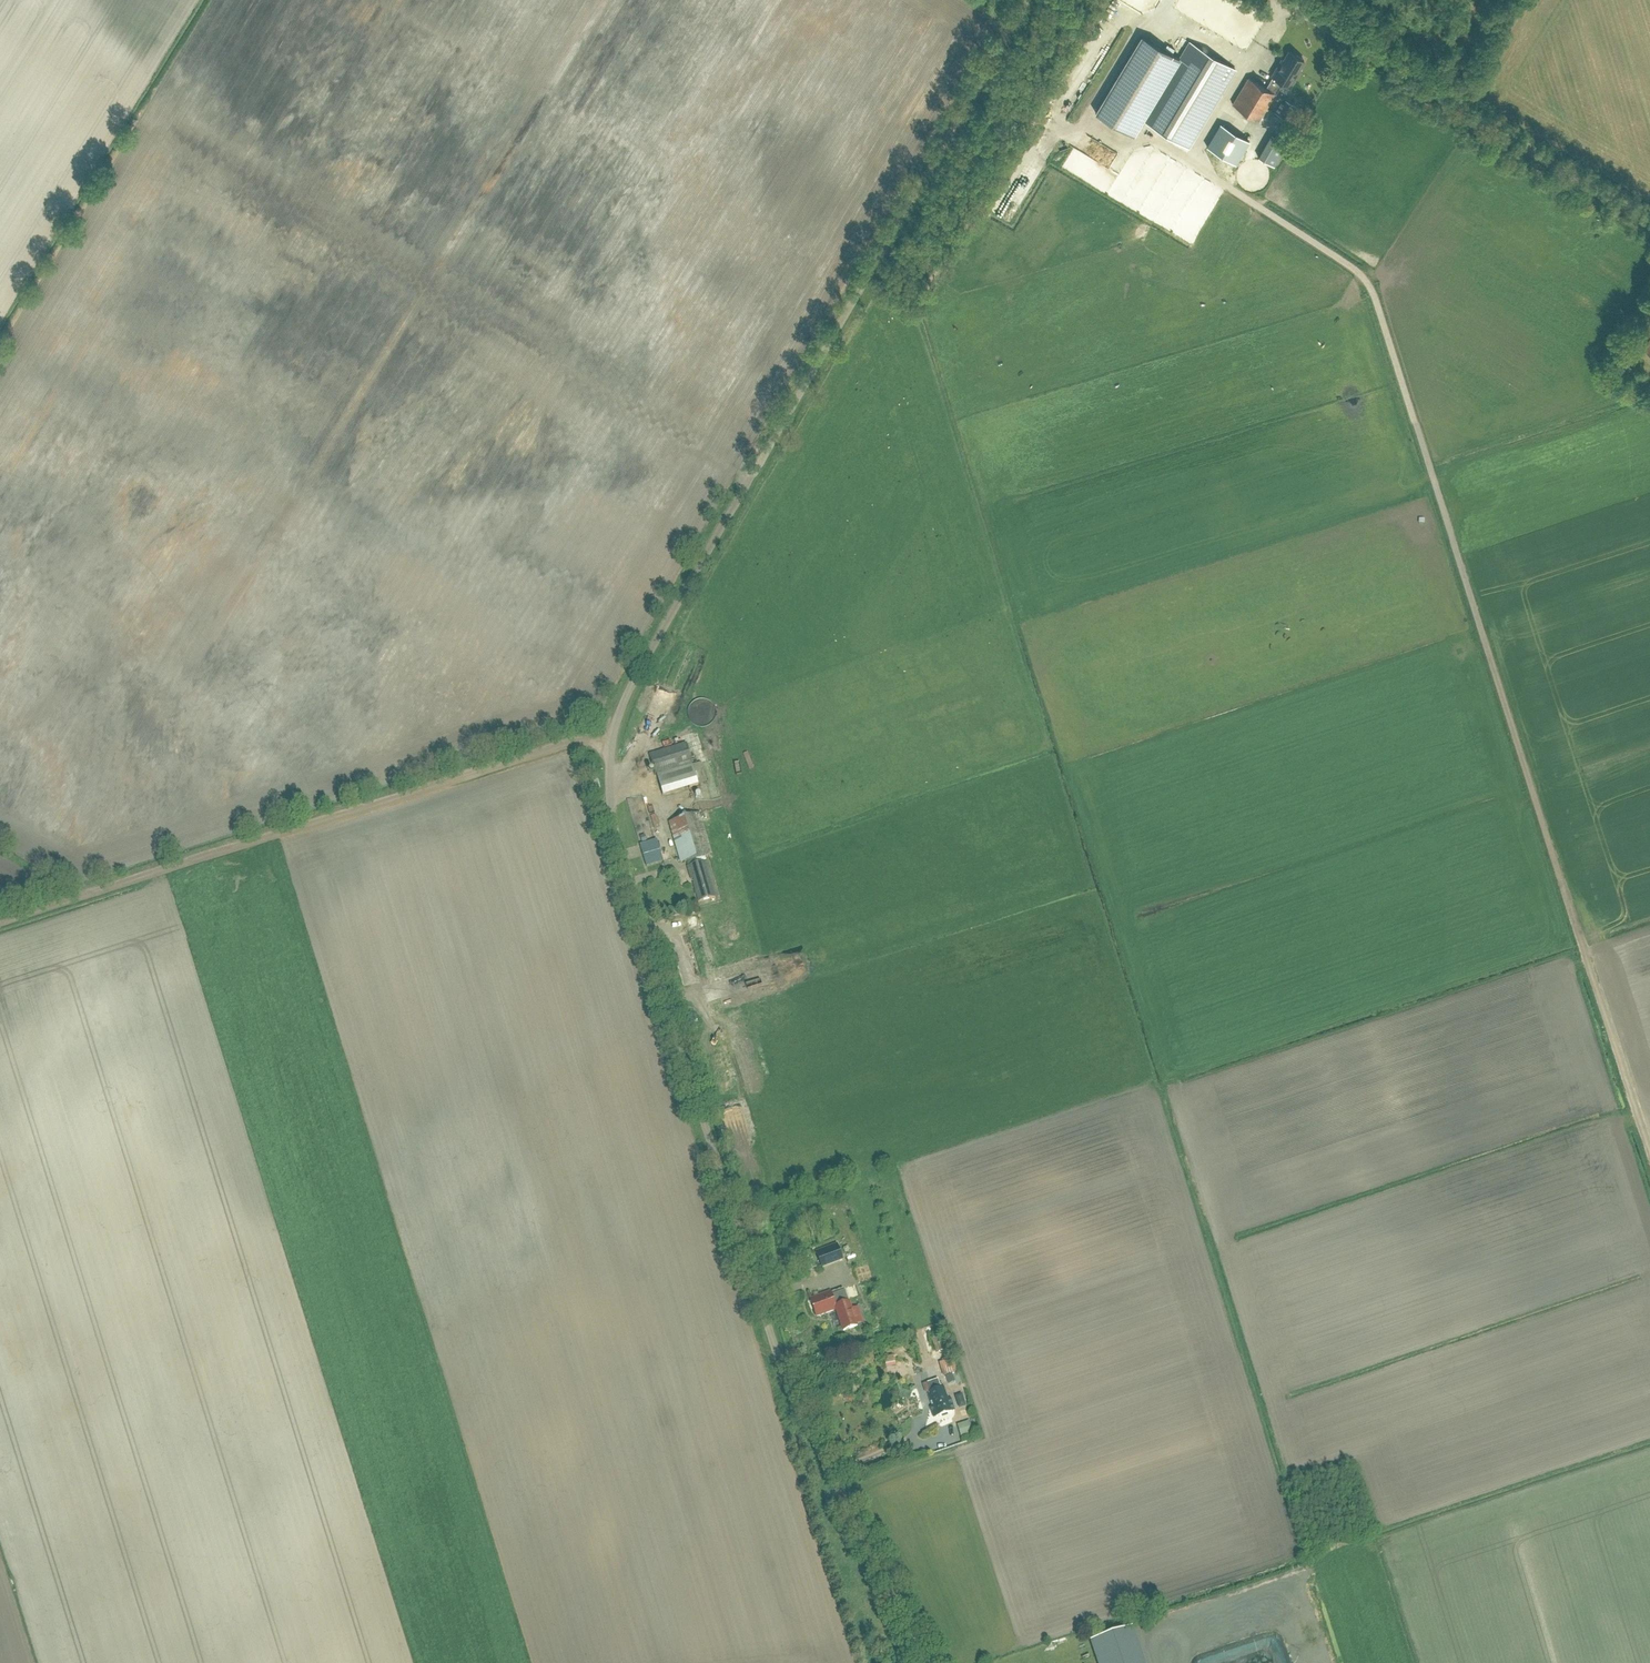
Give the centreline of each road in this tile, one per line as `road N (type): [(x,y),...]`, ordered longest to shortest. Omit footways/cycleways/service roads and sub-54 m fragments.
road 1 (unclassified): [(927,1662),(780,1362),(631,895),(611,819),(610,744),(620,710),(1025,0)]
road 2 (track): [(1211,176),(1367,280),(1649,1161)]
road 3 (track): [(0,923),(587,738),(610,744)]
road 4 (tertiary): [(1649,221),(1288,0)]

